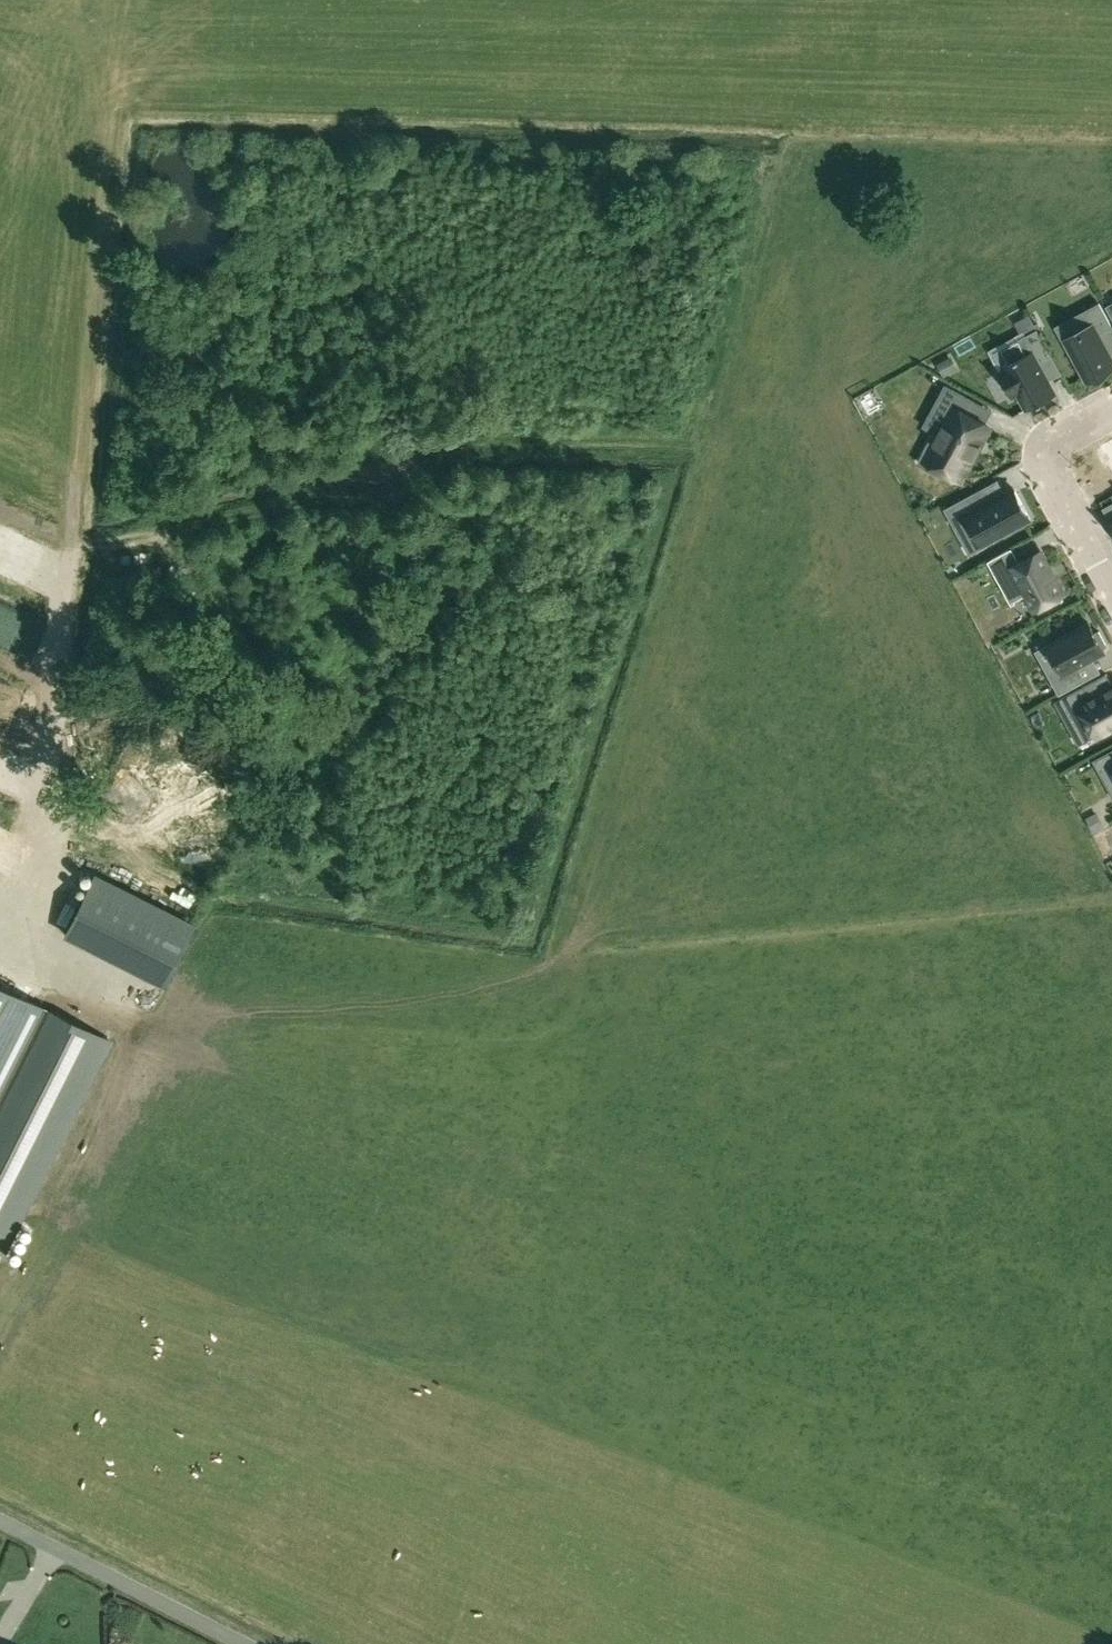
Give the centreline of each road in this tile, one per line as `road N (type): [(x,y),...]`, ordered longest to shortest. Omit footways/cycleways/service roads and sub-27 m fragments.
road 1 (unclassified): [(241,1643),(0,1522)]
road 2 (residential): [(1111,406),(1046,443),(1043,464),(1111,592)]

